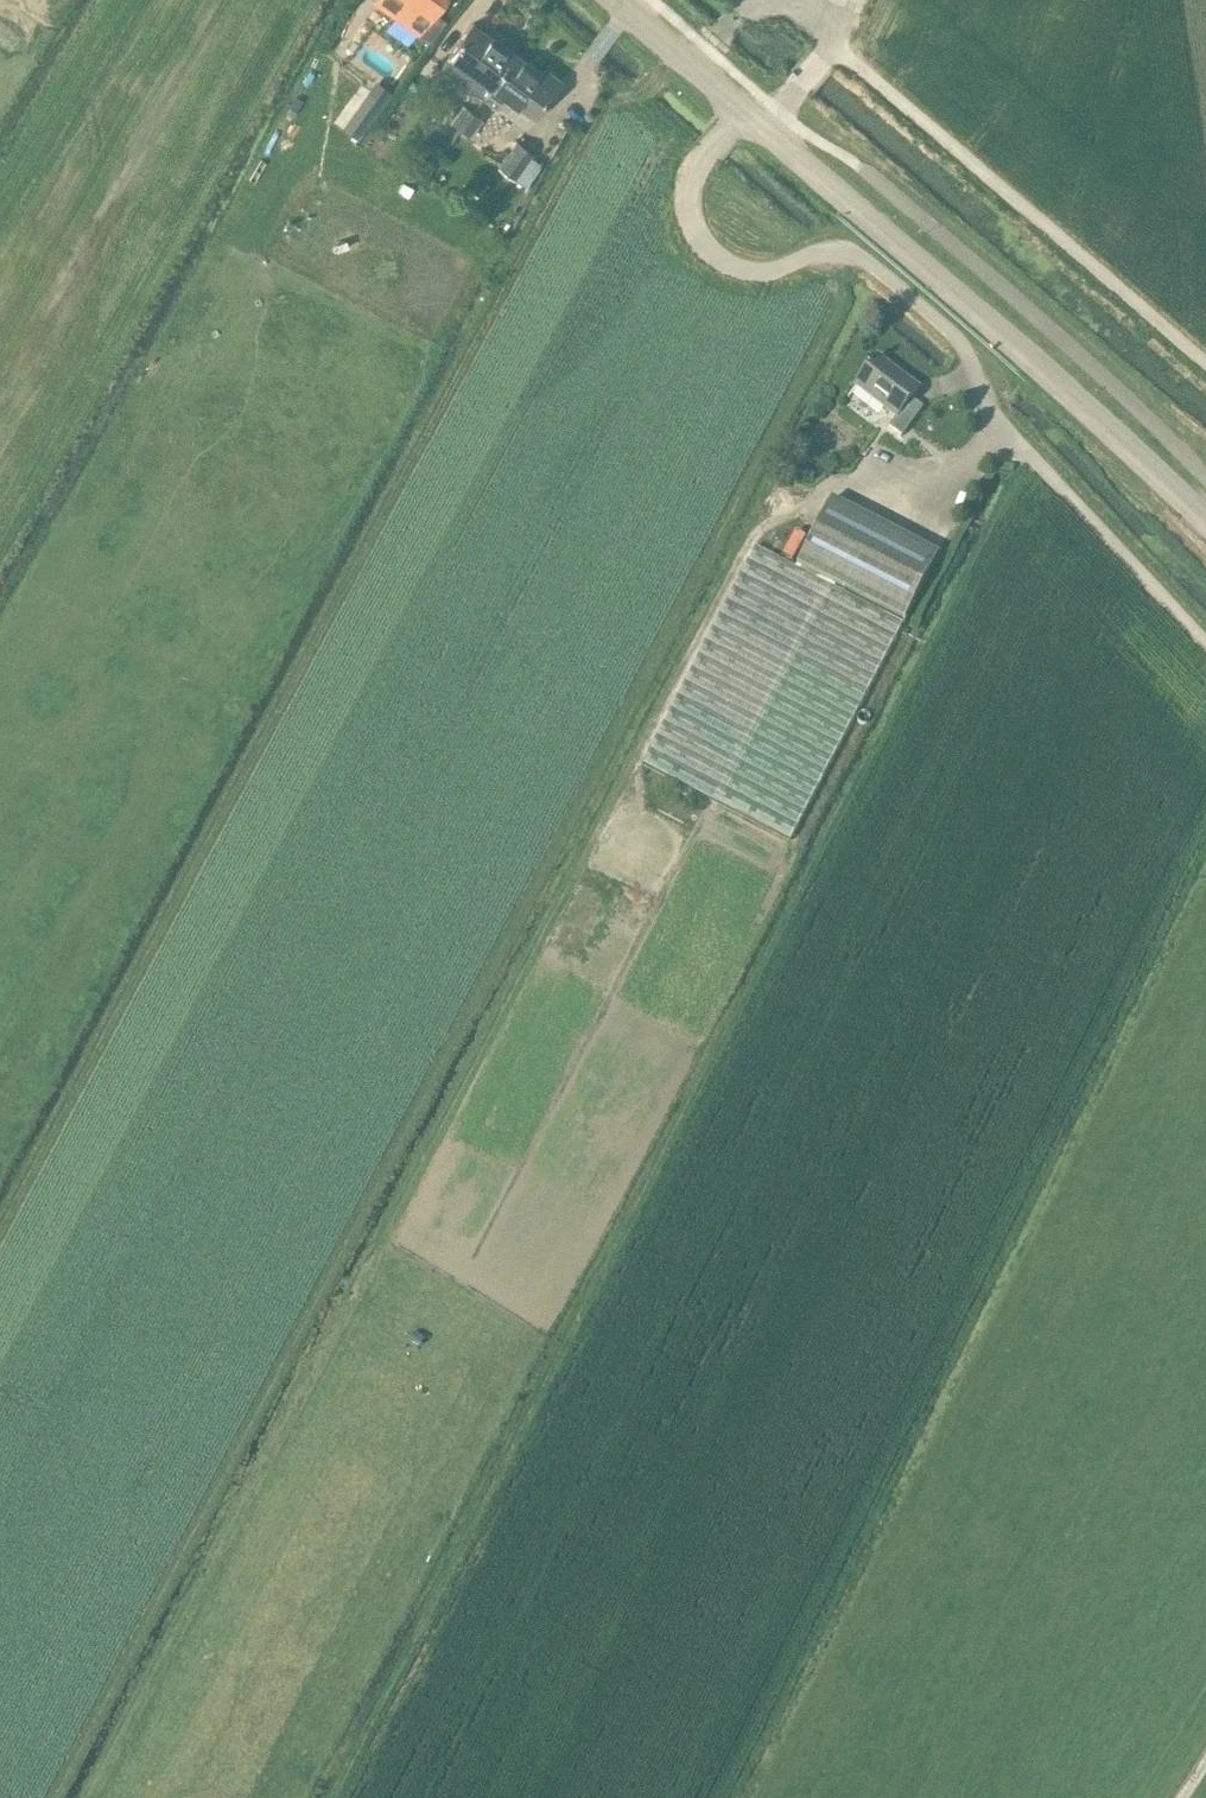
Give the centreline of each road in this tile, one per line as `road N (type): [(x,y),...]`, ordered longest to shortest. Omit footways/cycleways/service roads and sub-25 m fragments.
road 1 (unclassified): [(1205,645),(989,411),(954,337),(864,259),(820,248),(781,269),(717,265),(698,242),(687,188),(739,110)]
road 2 (secondary): [(1205,520),(739,110)]
road 3 (track): [(1205,559),(1033,363)]
road 4 (secondary): [(739,110),(613,0)]

